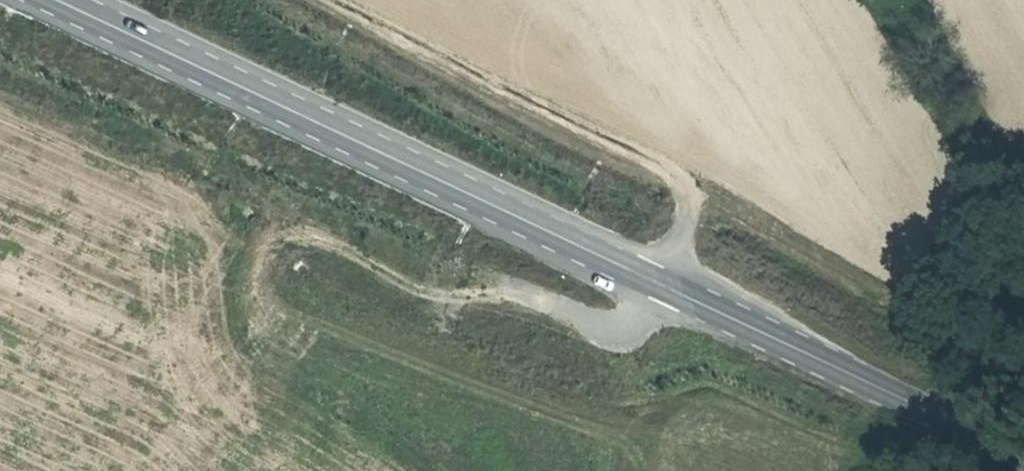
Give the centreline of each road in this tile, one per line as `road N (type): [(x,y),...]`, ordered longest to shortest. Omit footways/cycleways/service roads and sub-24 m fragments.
road 1 (secondary): [(62,0),(906,398)]
road 2 (track): [(665,286),(688,218),(687,186),(670,169),(332,0)]
road 3 (track): [(687,186),(929,321),(936,247),(1023,179)]
road 4 (secondary): [(1023,456),(906,398)]

